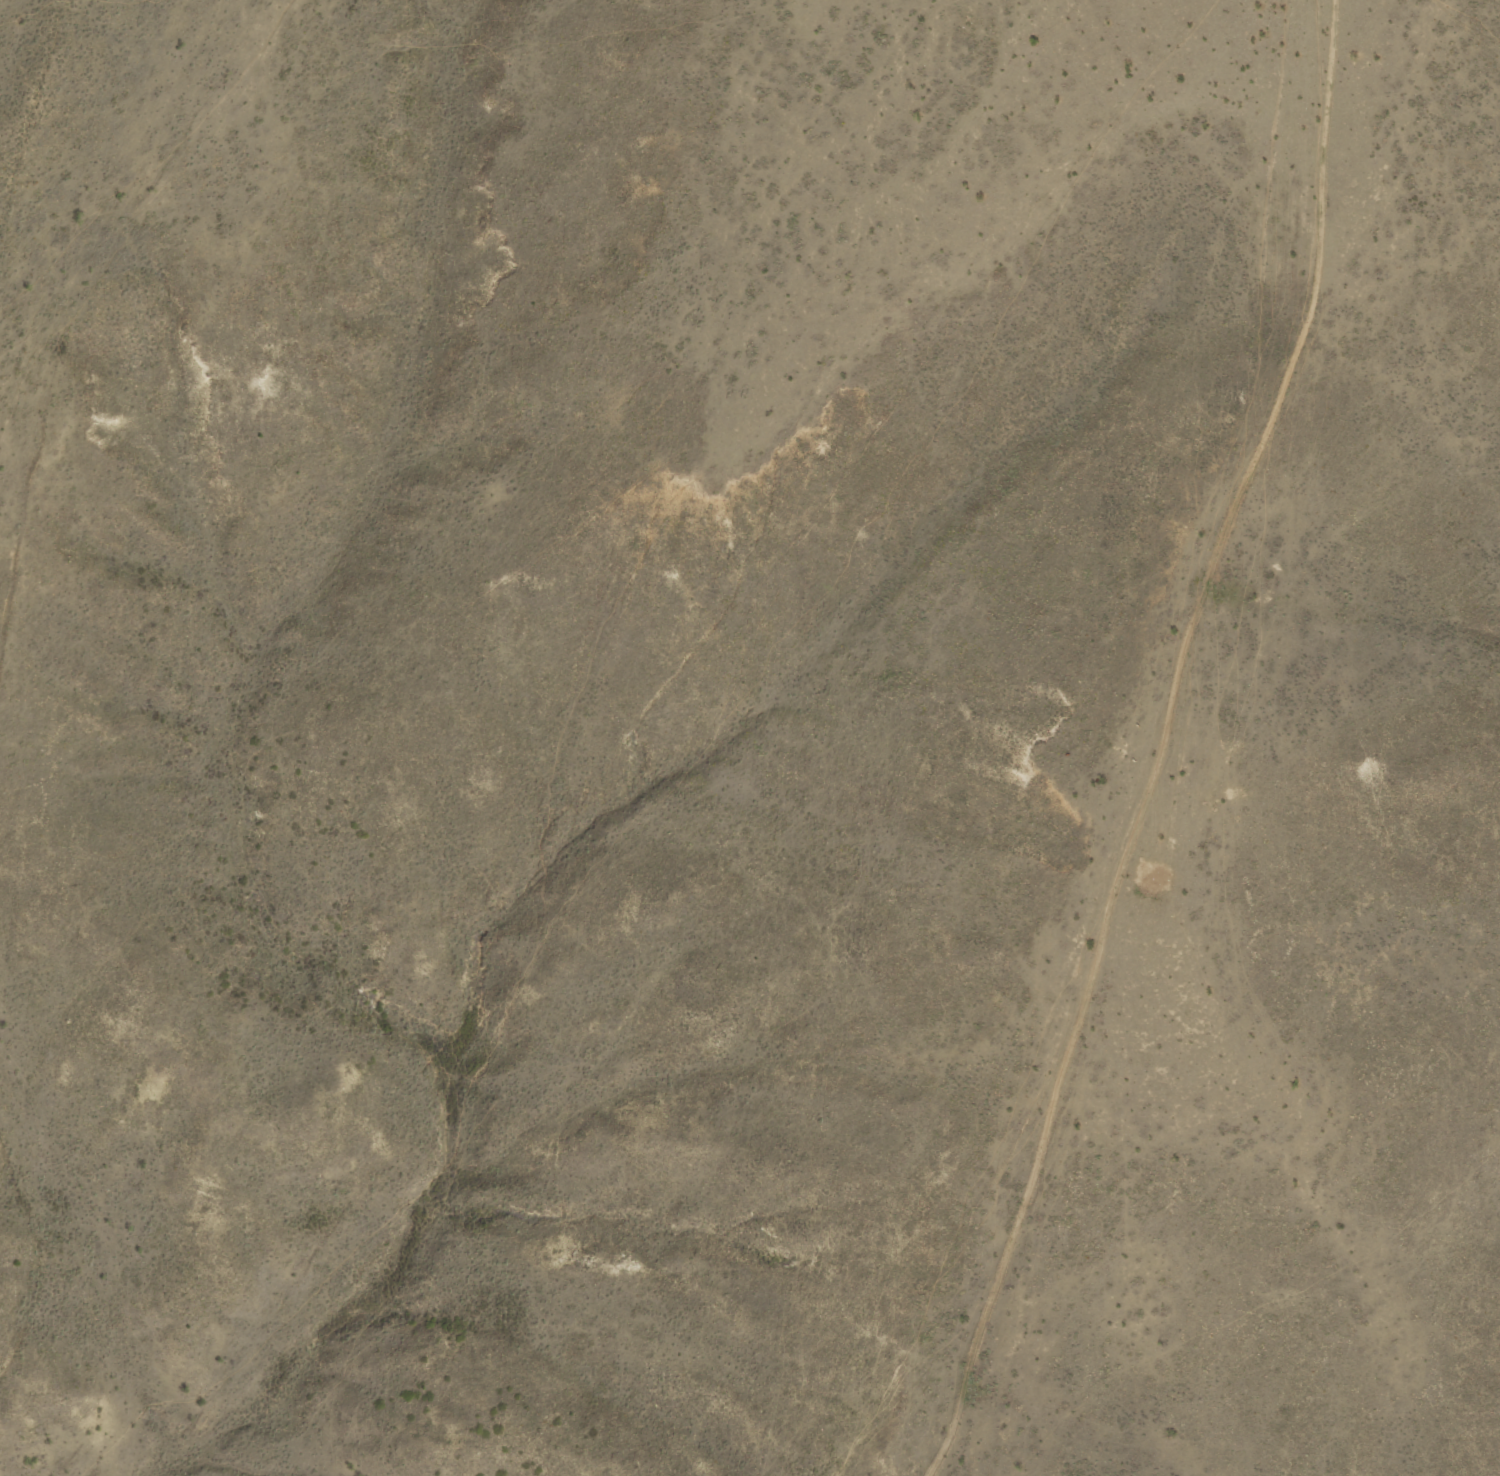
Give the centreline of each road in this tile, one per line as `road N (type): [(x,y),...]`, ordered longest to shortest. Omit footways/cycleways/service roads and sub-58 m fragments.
road 1 (track): [(0,250),(97,105),(119,0)]
road 2 (track): [(0,1202),(9,1168),(0,1048)]

